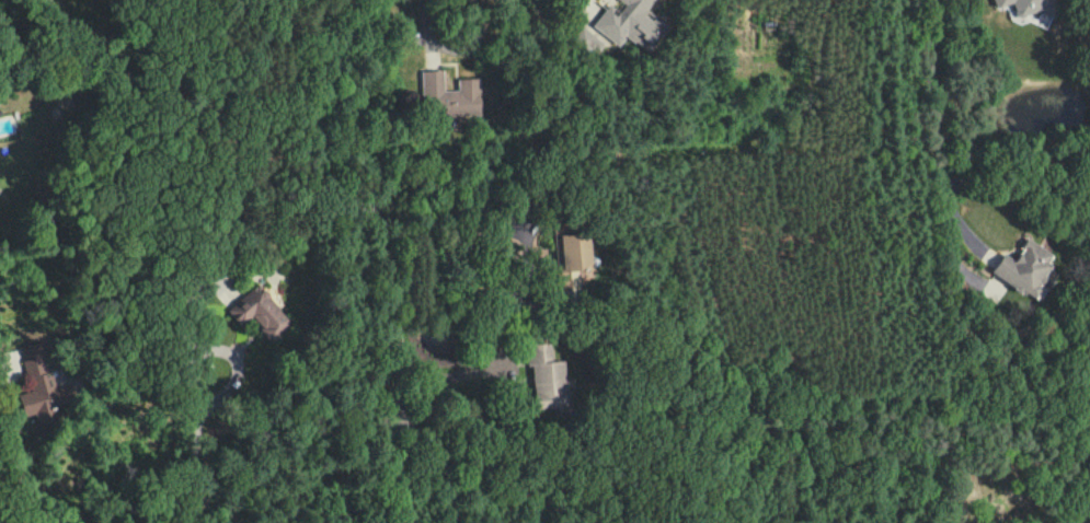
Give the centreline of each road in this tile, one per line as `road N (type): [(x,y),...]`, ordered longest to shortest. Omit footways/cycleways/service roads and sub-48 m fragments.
road 1 (residential): [(933,0),(939,165),(959,222)]

